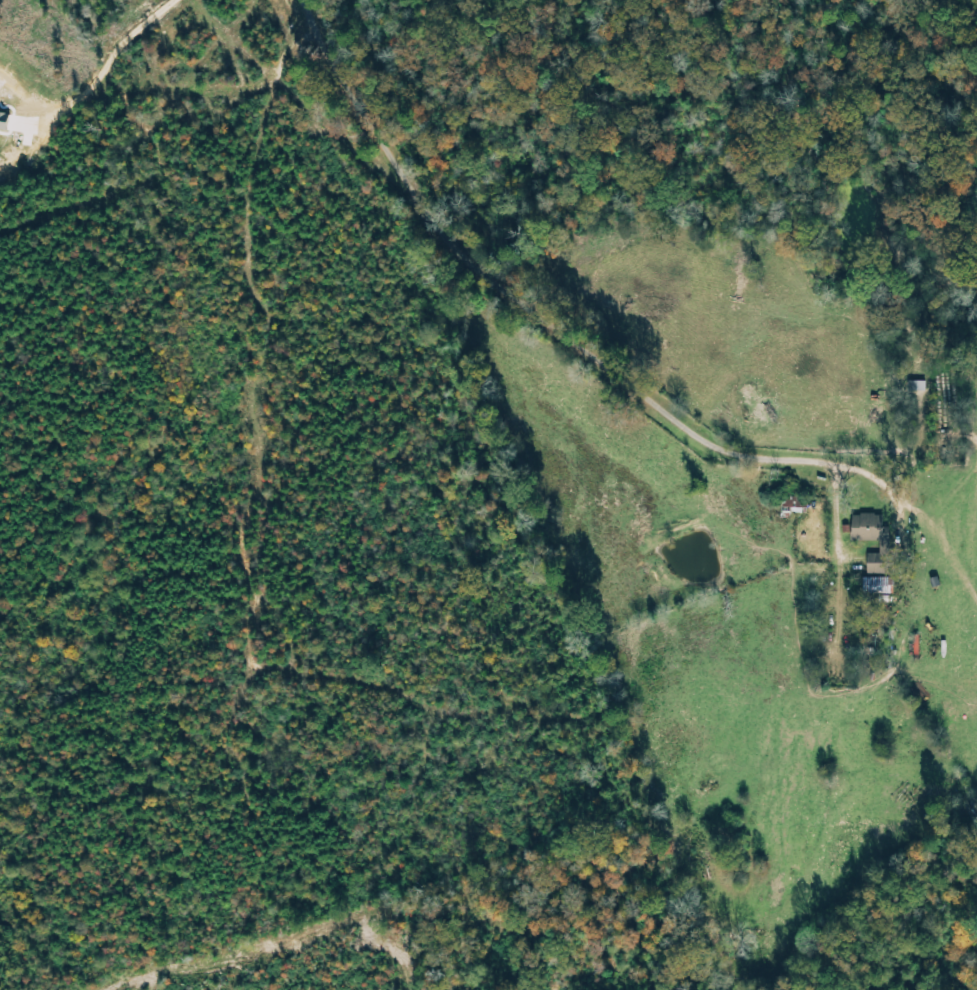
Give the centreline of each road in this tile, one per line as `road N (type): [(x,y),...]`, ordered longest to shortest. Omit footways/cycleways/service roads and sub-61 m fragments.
road 1 (residential): [(305,0),(332,61),(518,297),(717,451),(848,466)]

